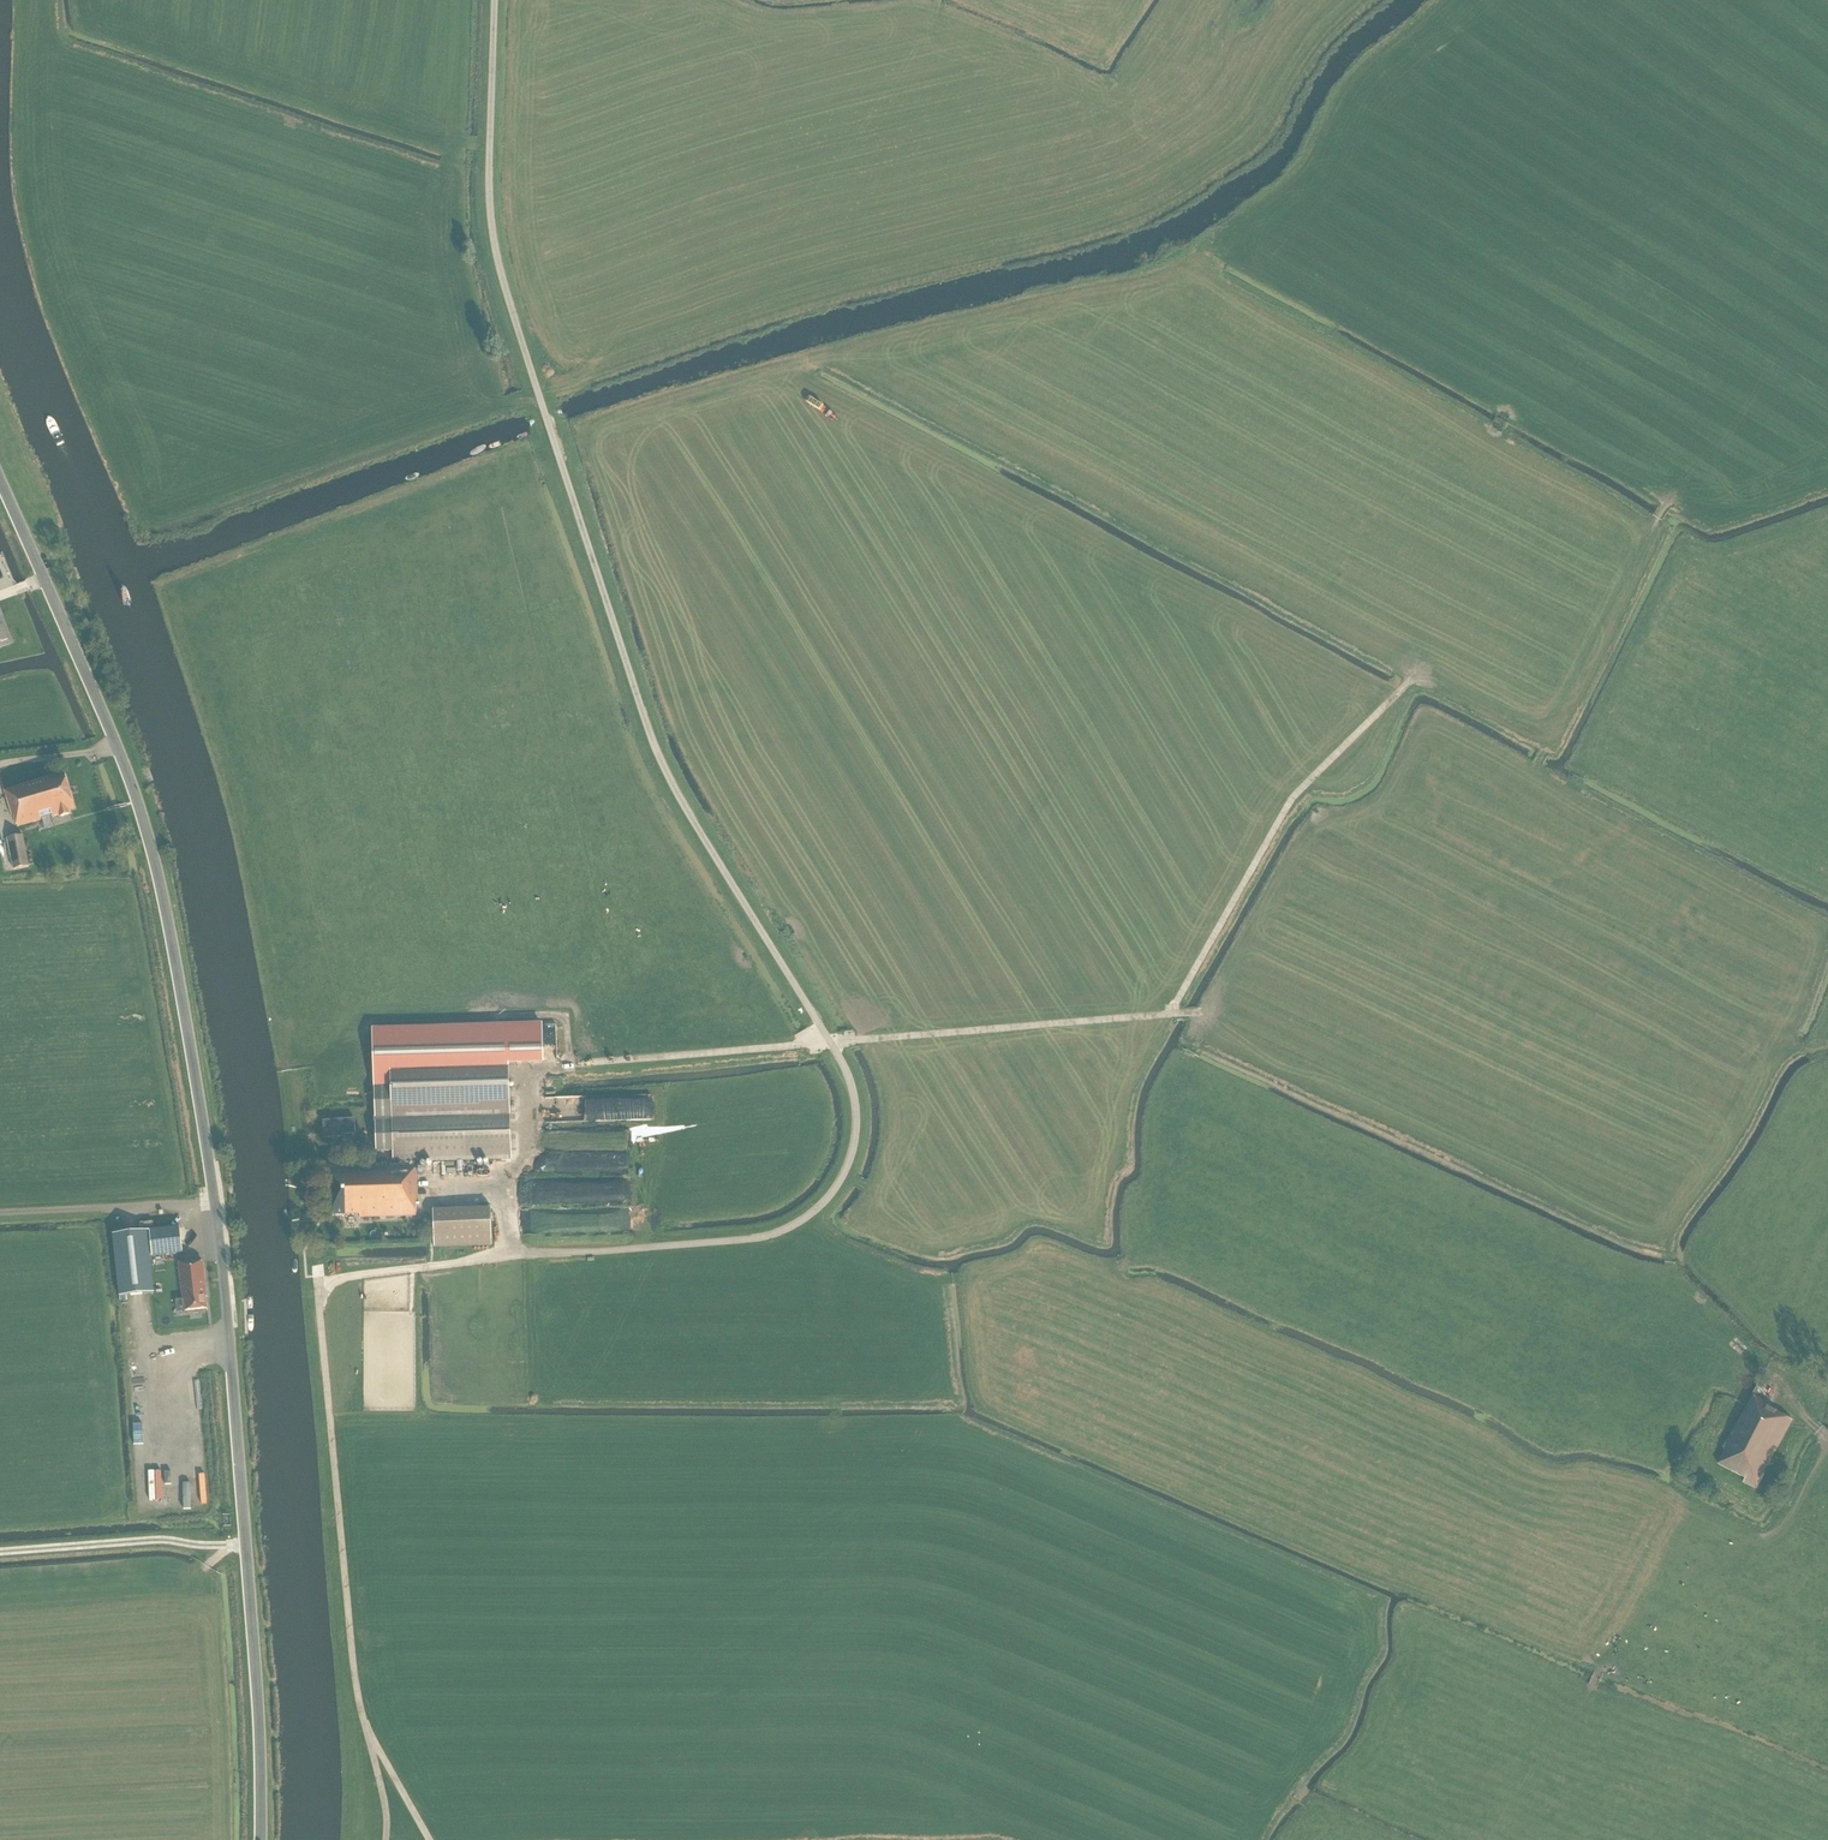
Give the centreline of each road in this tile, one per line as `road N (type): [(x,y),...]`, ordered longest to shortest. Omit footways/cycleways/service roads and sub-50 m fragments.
road 1 (unclassified): [(645,1249),(764,1236),(810,1215),(845,1173),(857,1111),(830,1041),(657,753),(540,400),(491,218),(494,0)]
road 2 (unclassified): [(262,1839),(229,1309),(170,927),(156,855),(115,744),(0,482)]
road 3 (track): [(1168,1015),(1287,799),(1411,681),(1436,679),(1525,727),(1554,725),(1674,499),(1765,505),(1827,480)]
road 4 (unclassified): [(645,1249),(514,1253),(321,1283),(360,1709),(371,1744)]
road 5 (track): [(830,1041),(1202,1013)]
road 6 (track): [(830,1041),(534,1069)]

